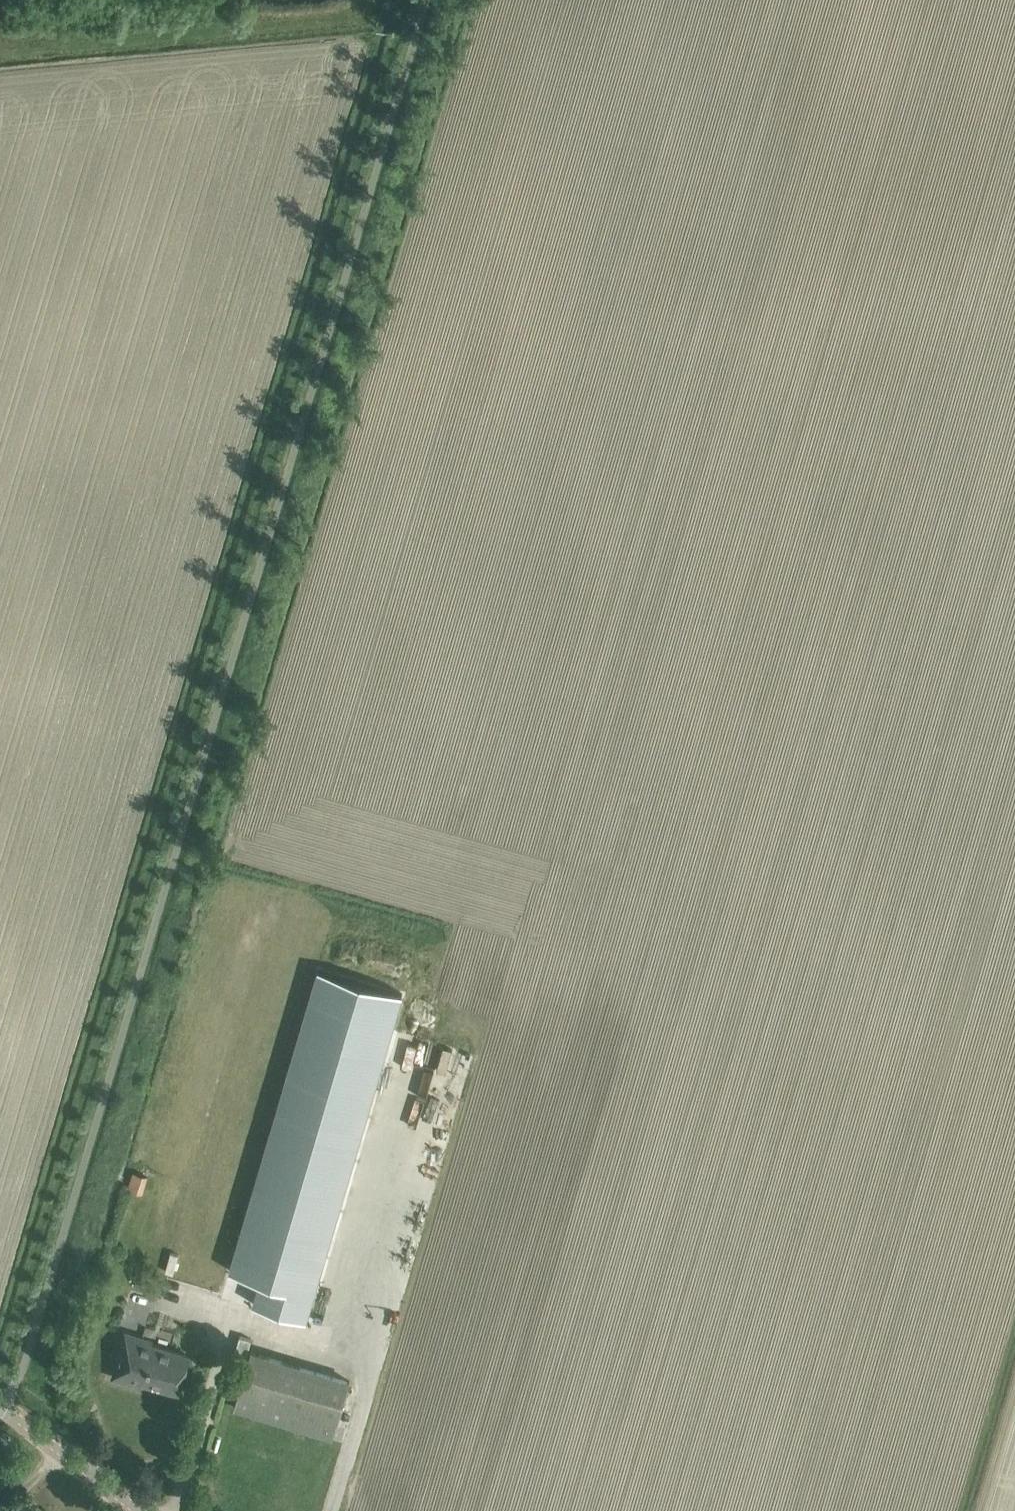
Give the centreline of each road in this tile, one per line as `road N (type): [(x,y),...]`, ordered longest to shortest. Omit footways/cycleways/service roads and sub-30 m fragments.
road 1 (unclassified): [(140,1510),(1,1404)]

